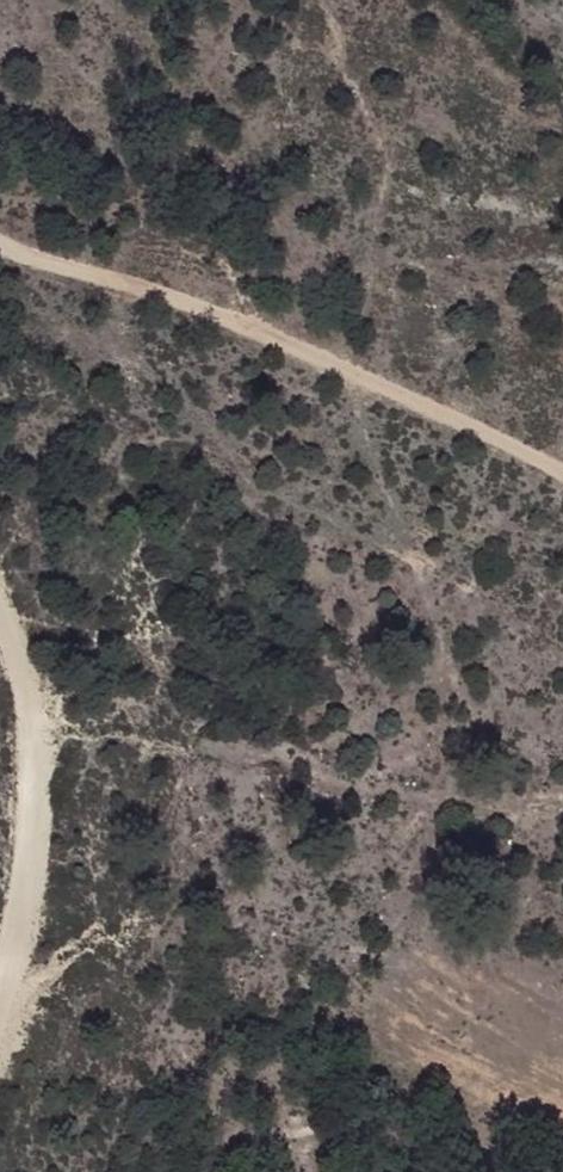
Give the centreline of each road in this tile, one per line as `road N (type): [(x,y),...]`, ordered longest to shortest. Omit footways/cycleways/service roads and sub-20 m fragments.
road 1 (track): [(562,478),(201,314),(45,268),(0,245)]
road 2 (track): [(0,990),(27,887),(9,649),(0,631)]

